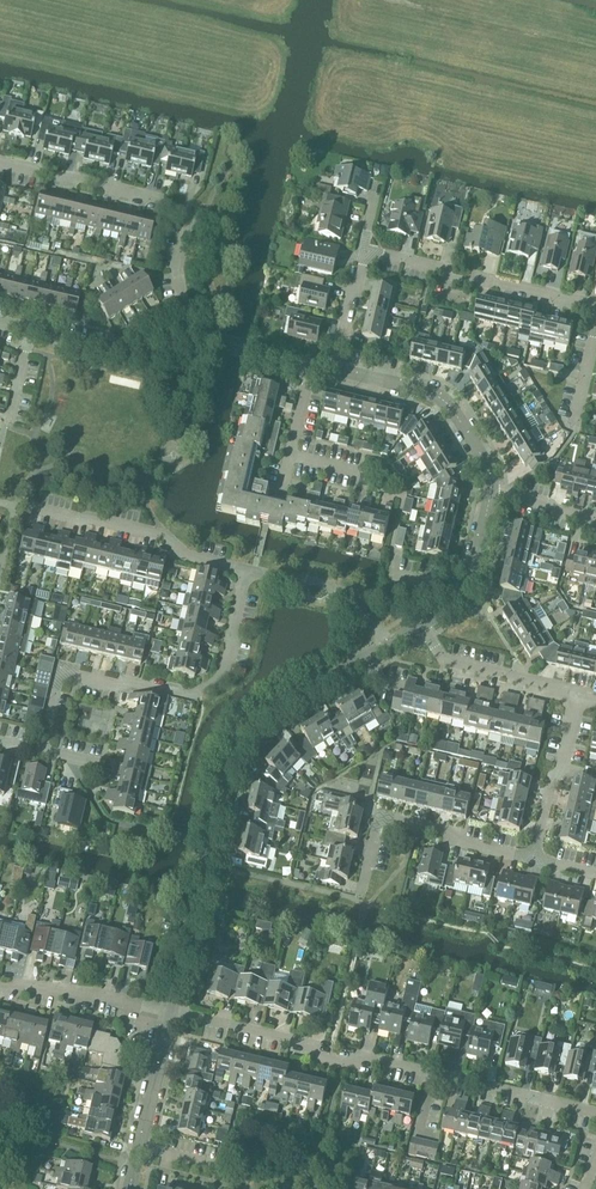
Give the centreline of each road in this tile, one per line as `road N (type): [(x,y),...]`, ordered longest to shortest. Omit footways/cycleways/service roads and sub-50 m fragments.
road 1 (residential): [(170,1012),(232,767),(250,736),(388,648)]
road 2 (residential): [(595,1112),(472,1084),(431,1083),(422,1075),(343,1062),(312,1046),(170,1012)]
road 3 (residential): [(247,569),(223,678),(177,699),(77,677),(57,693),(46,750),(0,740)]
road 4 (residential): [(188,339),(177,276),(187,225),(179,209),(155,195),(0,164)]
road 5 (residential): [(247,569),(183,556),(163,535),(0,503)]
road 6 (residential): [(595,315),(588,302),(471,283),(437,265),(364,251)]
road 7 (residential): [(532,860),(380,815),(360,892)]
road 8 (residential): [(490,494),(488,467),(437,395),(335,373)]
road 9 (residential): [(130,1188),(170,1012)]
road 10 (residential): [(577,692),(445,660),(424,625)]
road 11 (residential): [(532,860),(577,692)]
road 12 (residential): [(188,339),(169,358),(142,362),(27,331)]
road 13 (residential): [(388,648),(357,598),(247,569)]
road 14 (residential): [(170,1012),(0,986)]
road 15 (residential): [(312,367),(188,339)]
road 16 (residential): [(335,373),(364,251)]
road 17 (residential): [(0,452),(27,331)]

